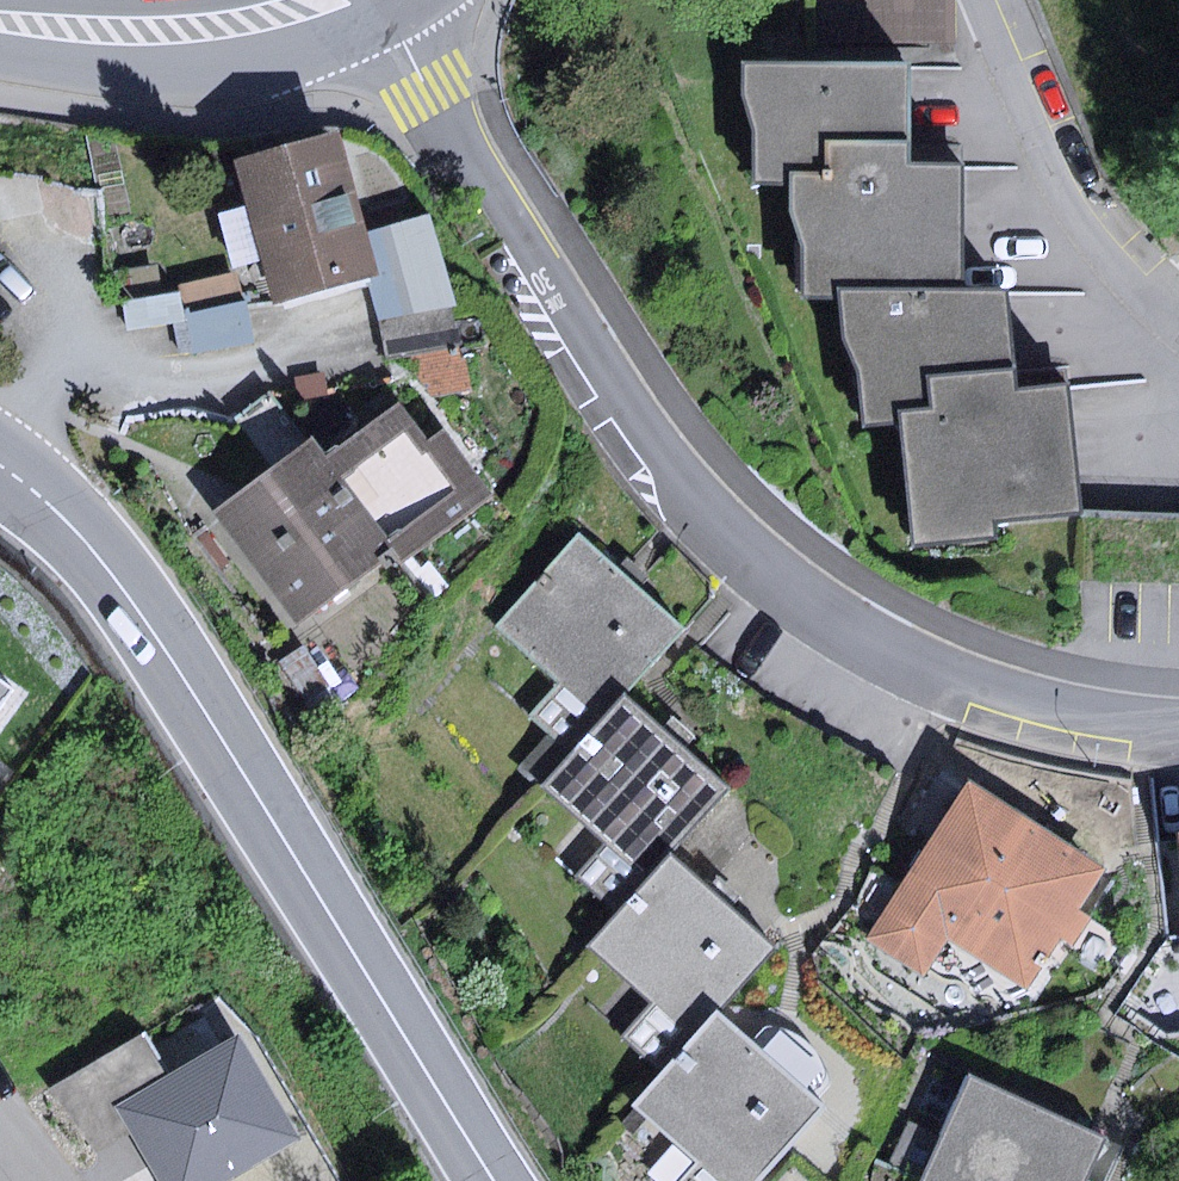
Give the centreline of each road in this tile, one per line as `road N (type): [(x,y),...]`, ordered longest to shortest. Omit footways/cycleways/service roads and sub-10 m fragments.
road 1 (residential): [(381,0),(426,90),(621,407),(728,533),(850,628),(946,676),(1178,724)]
road 2 (primary): [(494,1180),(121,584),(57,511),(0,464)]
road 3 (primary): [(0,18),(202,27),(339,0)]

